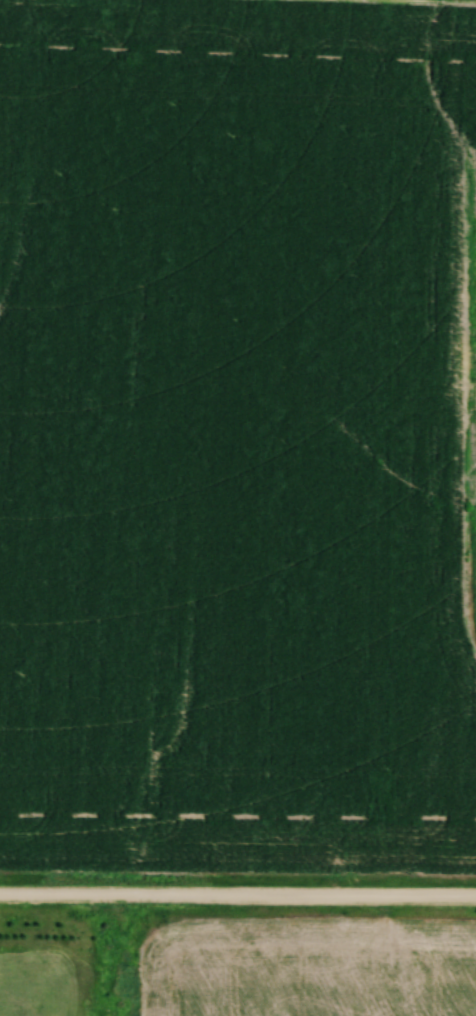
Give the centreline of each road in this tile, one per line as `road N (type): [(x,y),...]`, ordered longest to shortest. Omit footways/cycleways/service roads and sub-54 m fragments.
road 1 (tertiary): [(475,898),(0,896)]

